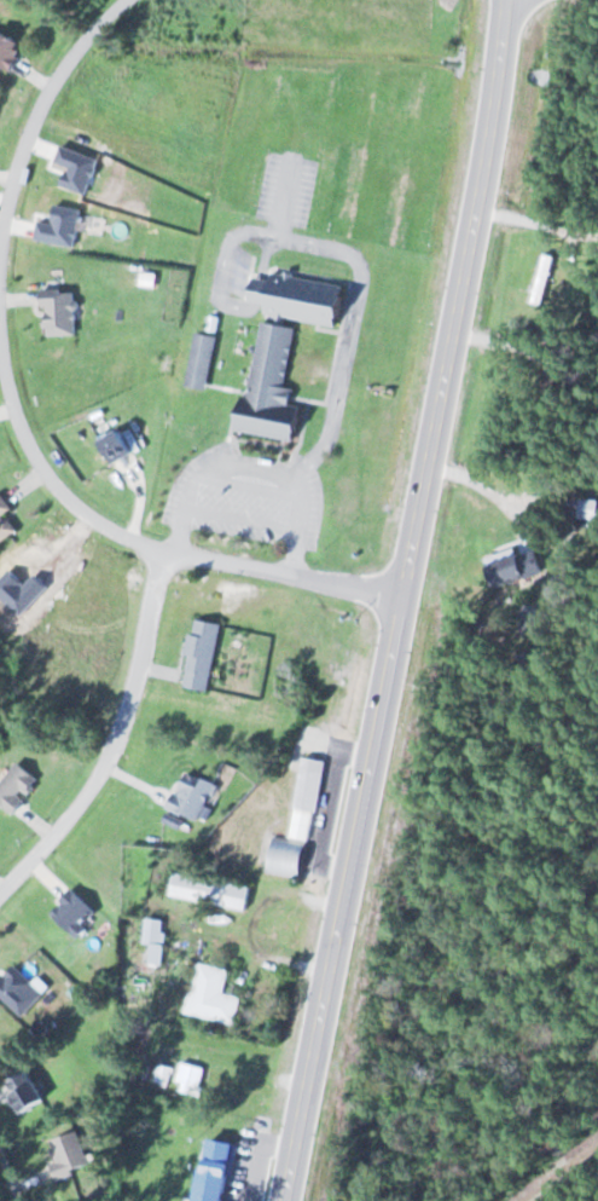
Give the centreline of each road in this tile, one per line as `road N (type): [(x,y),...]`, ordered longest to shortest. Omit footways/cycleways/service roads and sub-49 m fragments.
road 1 (tertiary): [(507,0),(286,1200)]
road 2 (residential): [(128,0),(46,102),(8,216),(0,330),(8,417),(51,493),(111,537),(399,594)]
road 3 (residential): [(158,548),(128,704),(105,773),(0,893)]
road 4 (residential): [(597,1115),(488,1200)]

